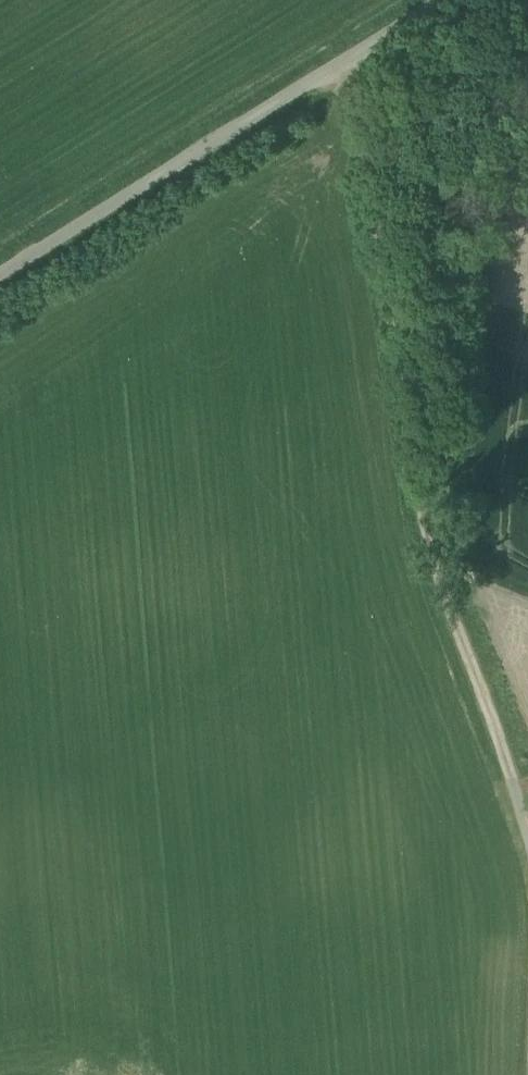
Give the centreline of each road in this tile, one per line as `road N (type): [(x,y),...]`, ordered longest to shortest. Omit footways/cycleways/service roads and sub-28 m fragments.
road 1 (track): [(351,67),(435,558),(527,827)]
road 2 (unclassified): [(447,0),(0,281)]

